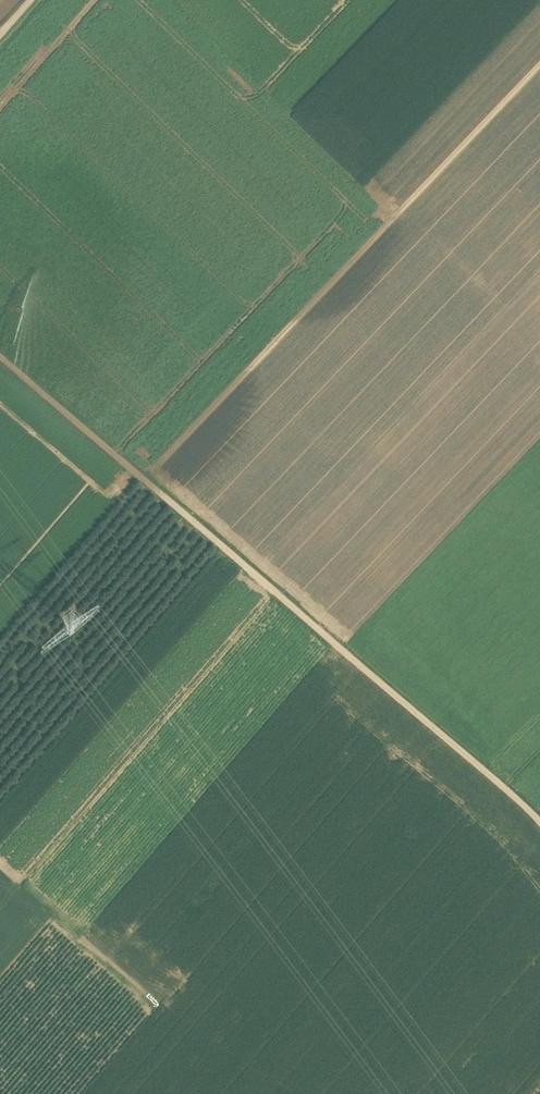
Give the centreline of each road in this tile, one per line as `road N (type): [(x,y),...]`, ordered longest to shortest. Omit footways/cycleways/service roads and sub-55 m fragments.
road 1 (track): [(0,359),(539,817)]

